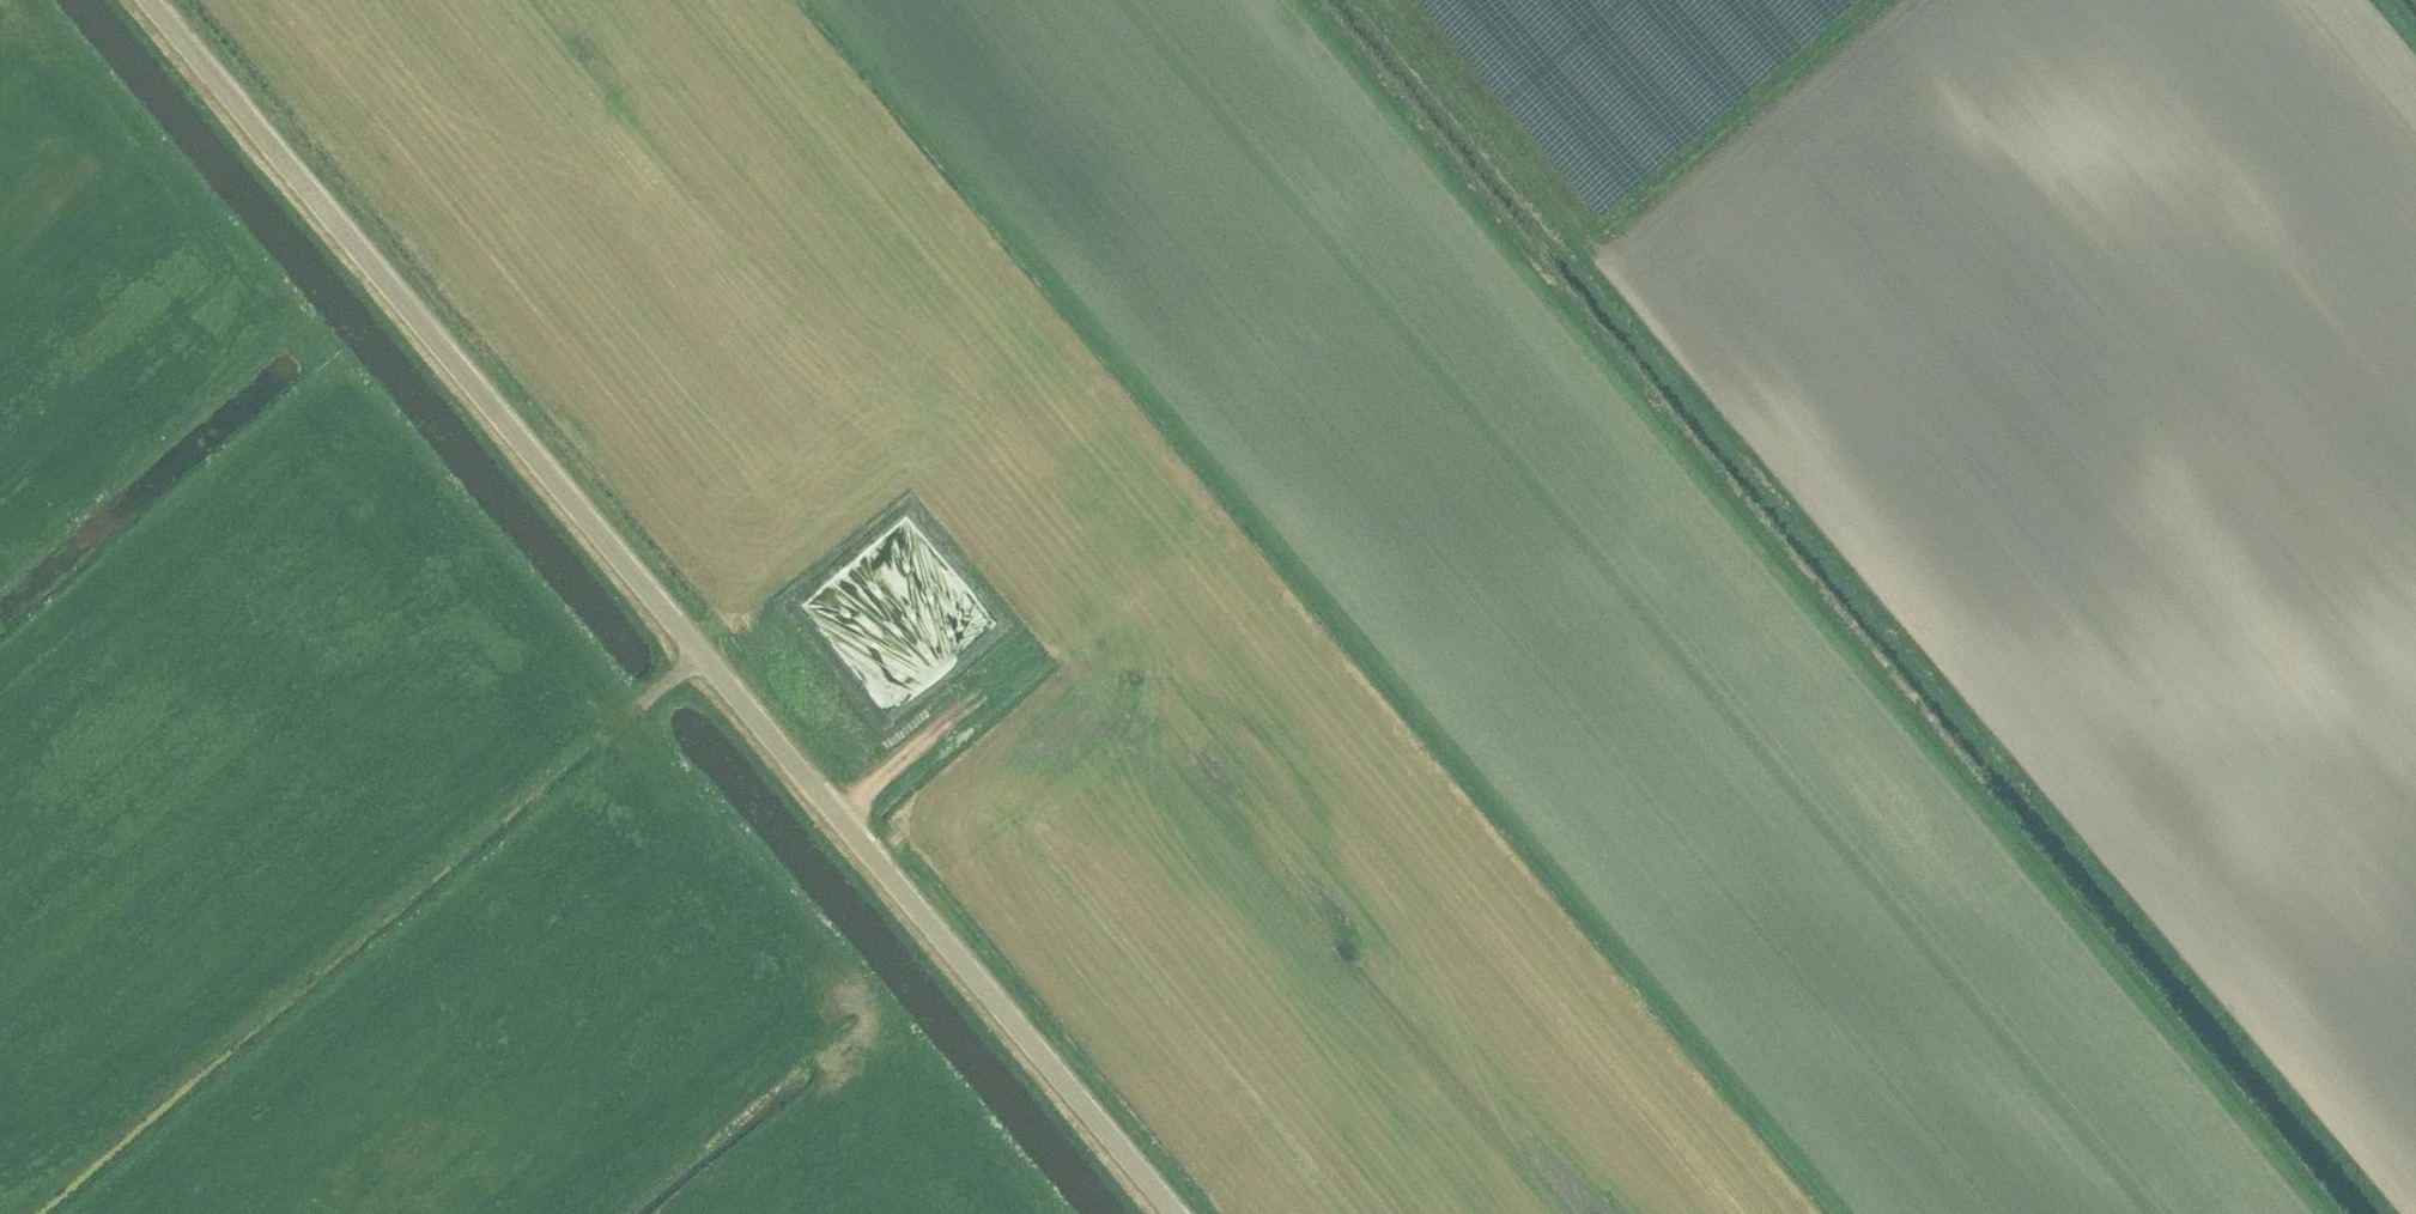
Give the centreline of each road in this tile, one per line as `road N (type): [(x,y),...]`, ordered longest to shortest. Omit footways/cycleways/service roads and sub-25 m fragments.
road 1 (unclassified): [(1175,1213),(148,0)]

